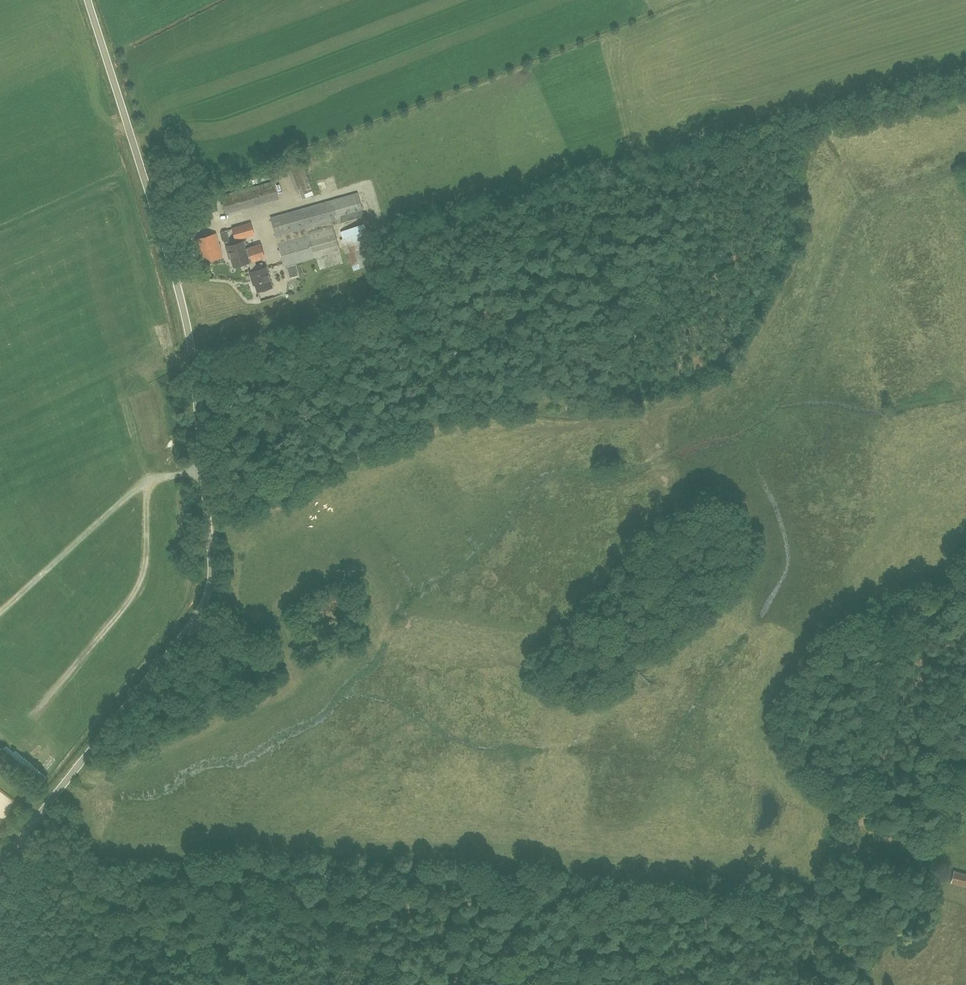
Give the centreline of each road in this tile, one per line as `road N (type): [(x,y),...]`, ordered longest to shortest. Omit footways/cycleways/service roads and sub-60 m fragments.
road 1 (unclassified): [(0,866),(194,624),(209,589),(210,522),(186,321),(87,0)]

